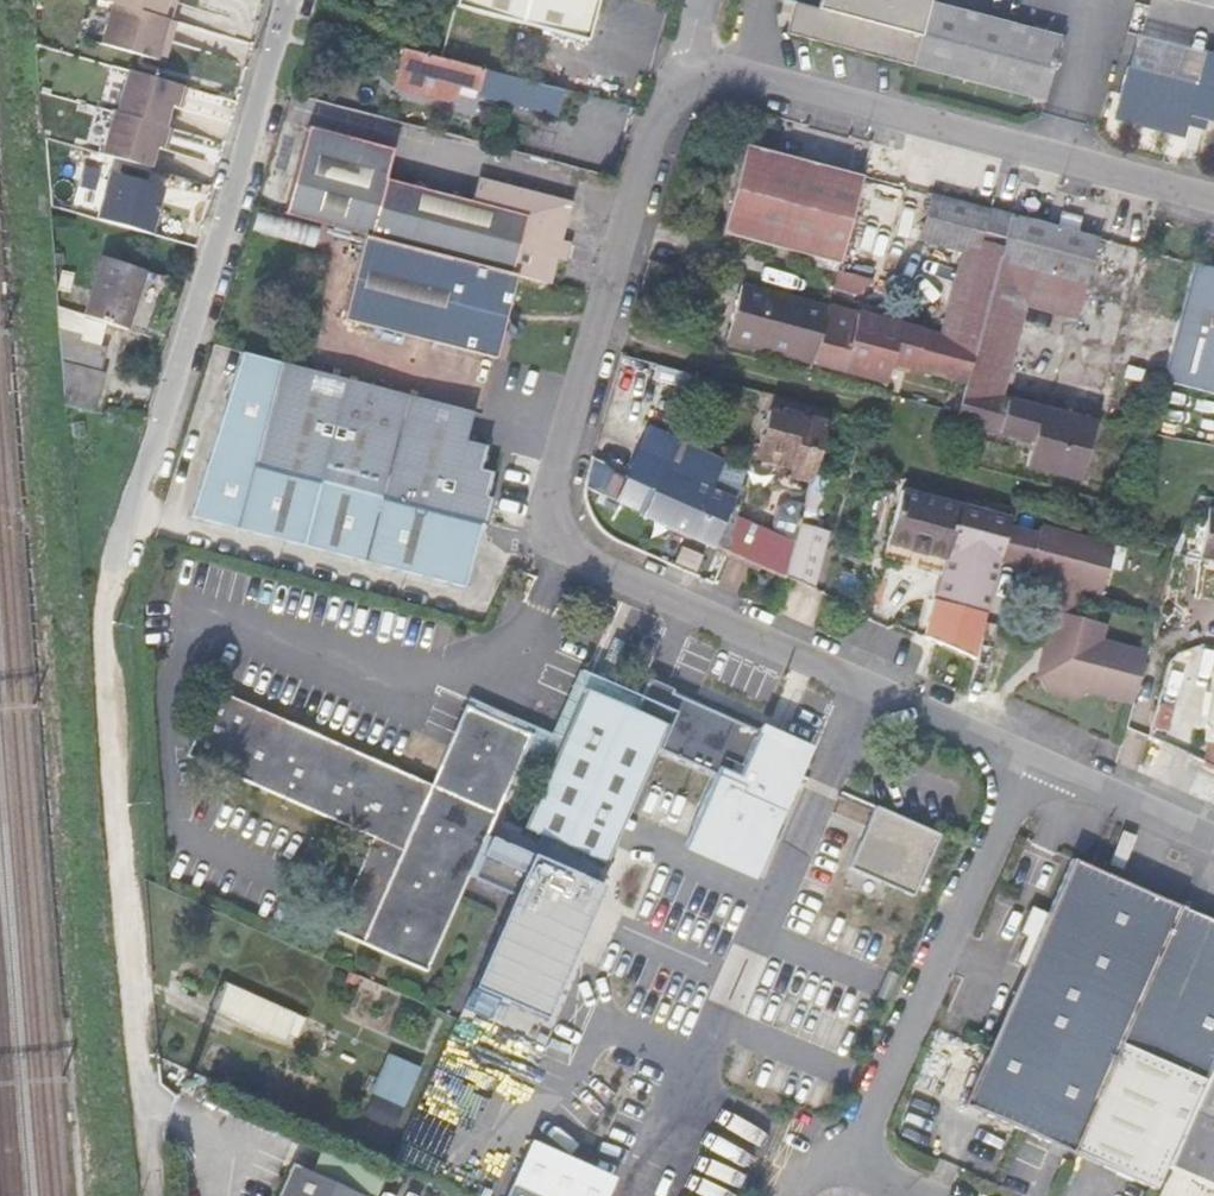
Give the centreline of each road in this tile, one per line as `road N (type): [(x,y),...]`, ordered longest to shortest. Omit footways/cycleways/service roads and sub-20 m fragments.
road 1 (residential): [(286,0),(107,613),(103,666),(141,1195)]
road 2 (residential): [(691,69),(667,108),(557,497),(568,538),(1027,755)]
road 3 (residential): [(1213,209),(691,69)]
road 4 (unclassified): [(908,1195),(863,1178),(856,1126),(1027,755)]
road 5 (residential): [(1027,755),(1213,833)]

